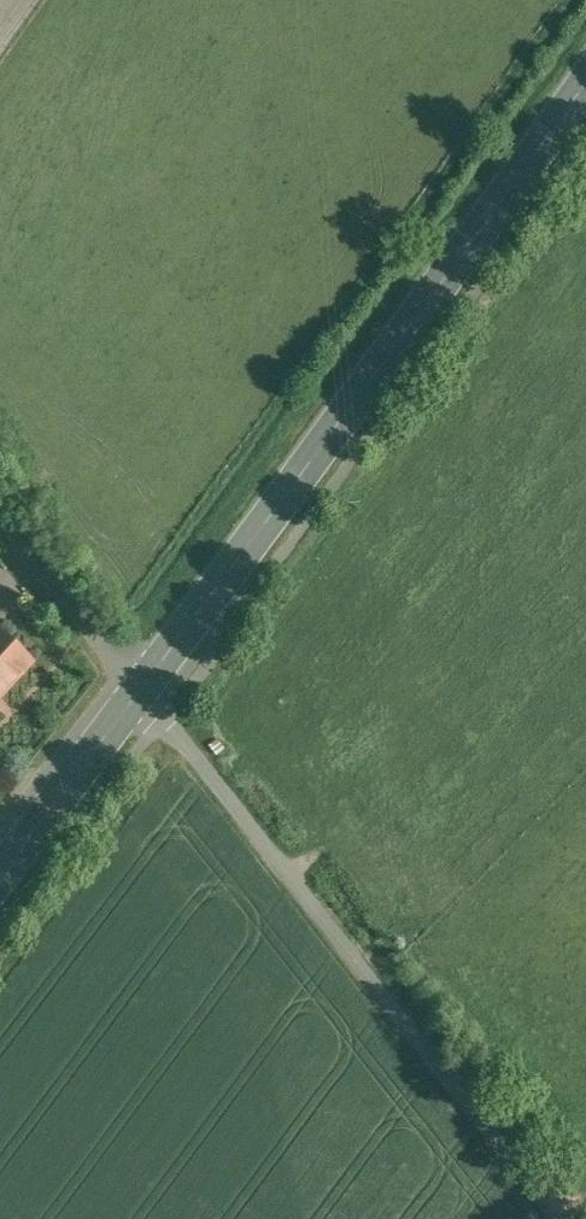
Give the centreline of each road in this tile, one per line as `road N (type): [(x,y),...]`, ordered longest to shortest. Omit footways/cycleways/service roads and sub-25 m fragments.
road 1 (primary): [(142,691),(585,82)]
road 2 (unclassified): [(562,1218),(142,691)]
road 3 (primary): [(0,879),(142,691)]
road 4 (unclassified): [(142,691),(0,513)]

